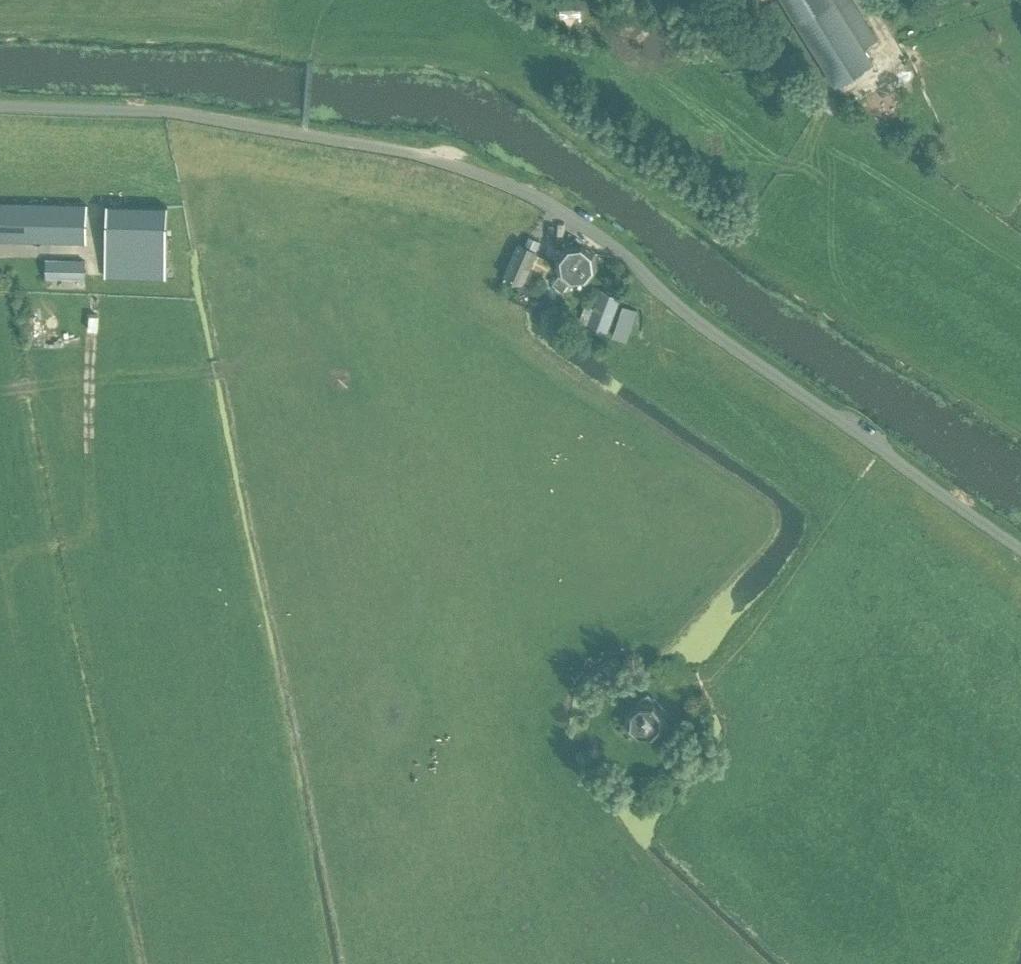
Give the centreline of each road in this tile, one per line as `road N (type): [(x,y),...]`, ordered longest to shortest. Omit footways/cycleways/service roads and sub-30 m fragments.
road 1 (unclassified): [(0,106),(174,114),(305,135),(419,155),(522,192),(567,215),(702,325),(1020,549)]

